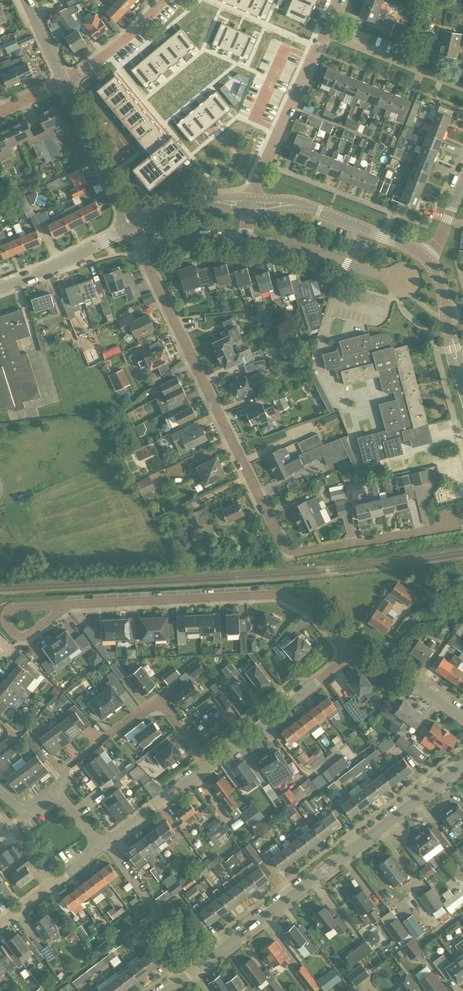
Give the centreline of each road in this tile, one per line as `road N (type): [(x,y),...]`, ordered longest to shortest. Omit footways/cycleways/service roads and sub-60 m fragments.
road 1 (residential): [(451,527),(287,551),(142,251)]
road 2 (residential): [(199,967),(462,764)]
road 3 (residential): [(349,652),(319,618),(279,595),(67,605)]
road 4 (residential): [(54,790),(68,766),(159,705),(209,765)]
road 5 (residential): [(251,199),(323,32)]
road 6 (residential): [(209,765),(349,652)]
road 7 (unclassified): [(130,227),(63,81)]
road 8 (residential): [(246,240),(396,280)]
road 9 (residential): [(199,967),(107,843)]
road 10 (residential): [(462,87),(323,32)]
road 11 (tertiary): [(130,227),(0,288)]
road 12 (tertiary): [(427,259),(305,205)]
road 13 (residential): [(349,652),(378,656),(462,716)]
road 14 (residential): [(63,81),(122,42),(163,0)]
road 15 (residential): [(107,843),(209,765)]
road 16 (residential): [(0,925),(100,849)]

